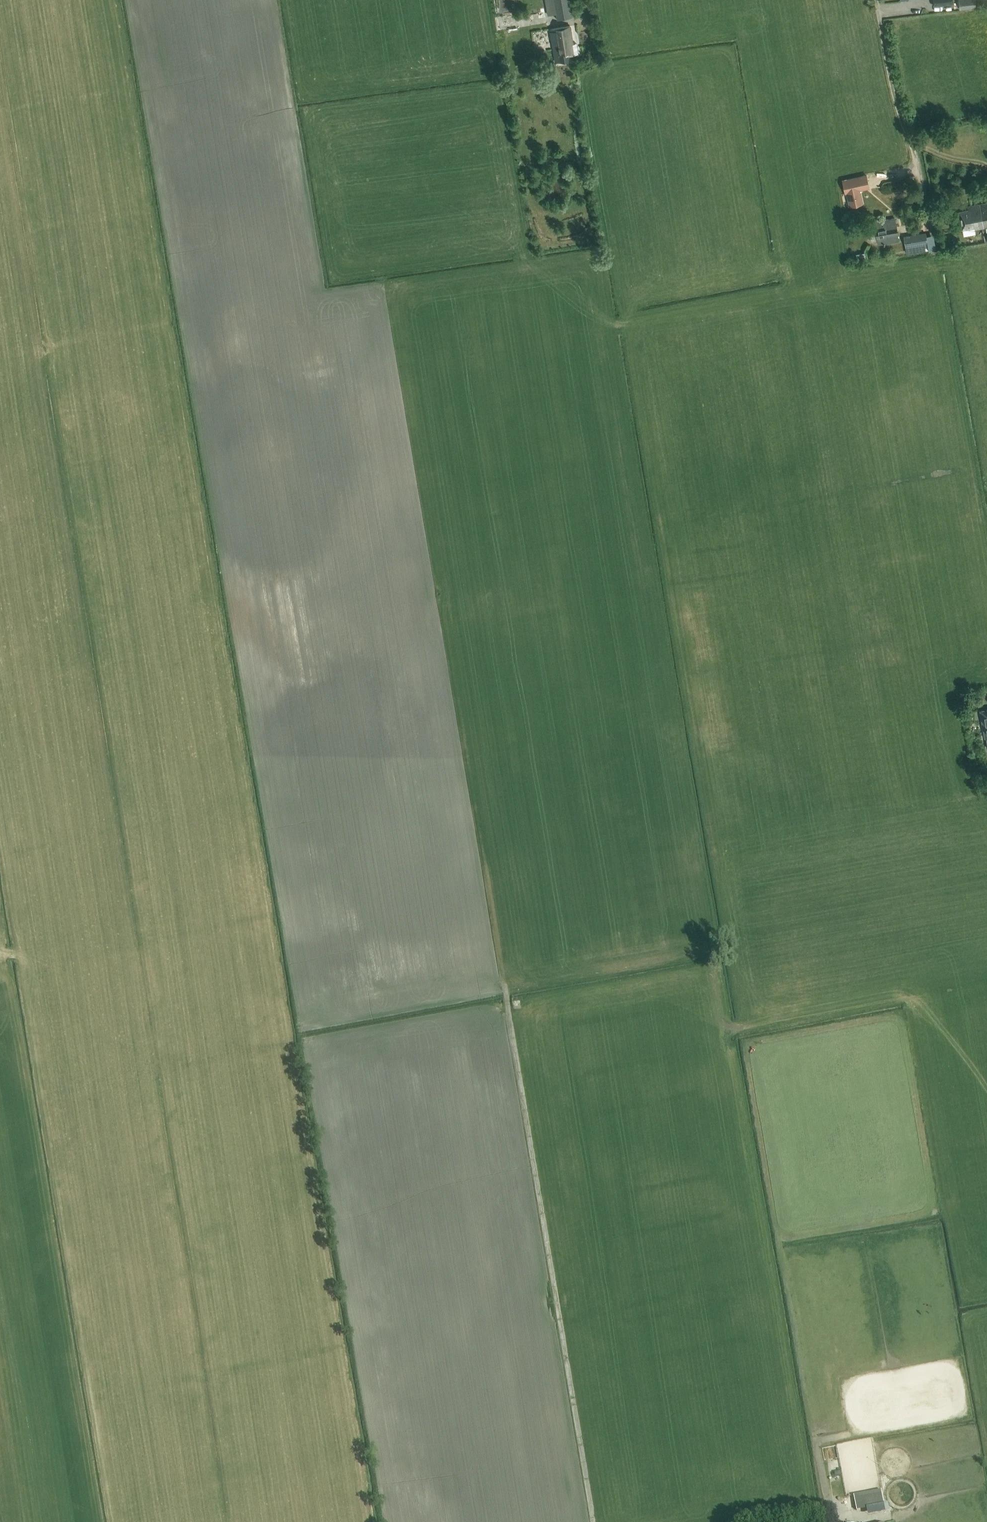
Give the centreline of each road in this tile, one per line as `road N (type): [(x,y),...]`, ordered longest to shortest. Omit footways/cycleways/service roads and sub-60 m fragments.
road 1 (track): [(908,138),(876,0)]

